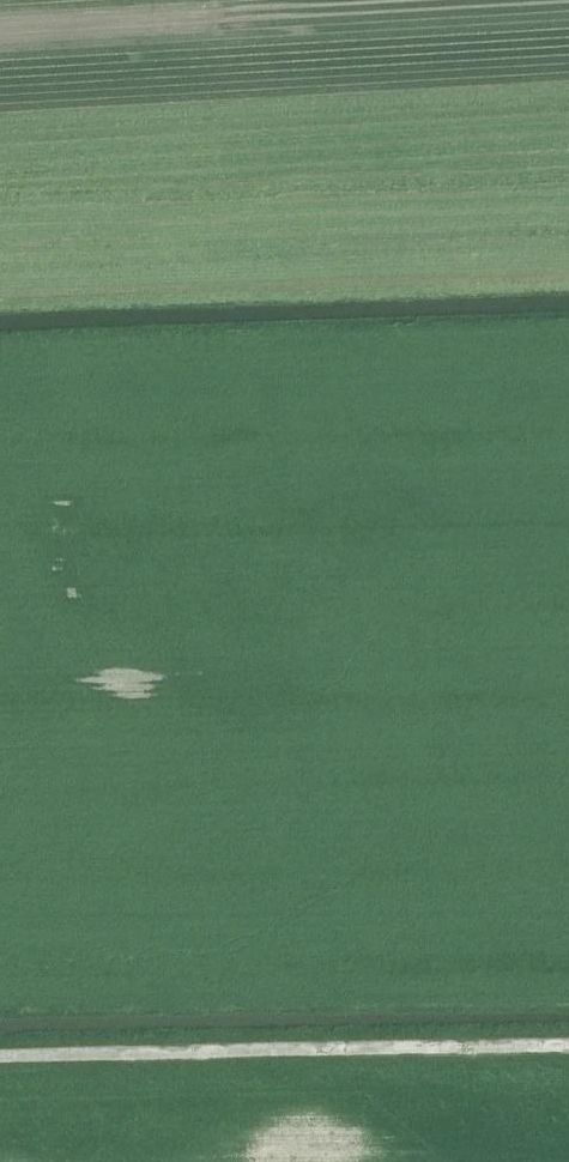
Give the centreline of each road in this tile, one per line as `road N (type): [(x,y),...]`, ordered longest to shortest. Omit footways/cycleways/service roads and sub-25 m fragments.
road 1 (track): [(0,1054),(568,1046)]

